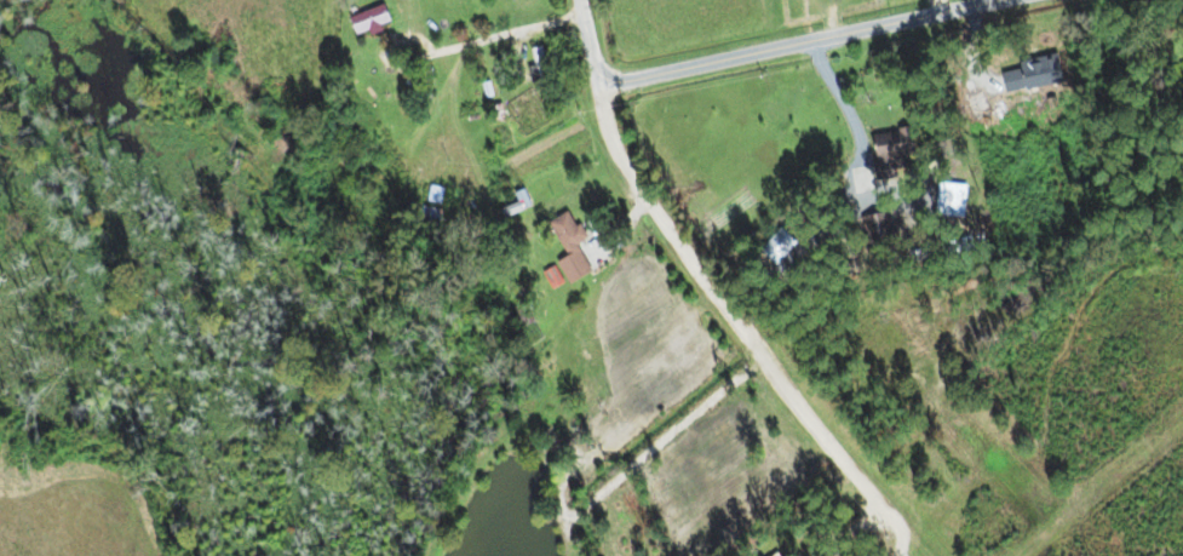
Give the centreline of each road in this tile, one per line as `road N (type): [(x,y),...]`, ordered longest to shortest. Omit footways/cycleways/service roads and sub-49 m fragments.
road 1 (residential): [(599,81),(622,165),(892,515),(896,555)]
road 2 (residential): [(599,81),(1000,0)]

